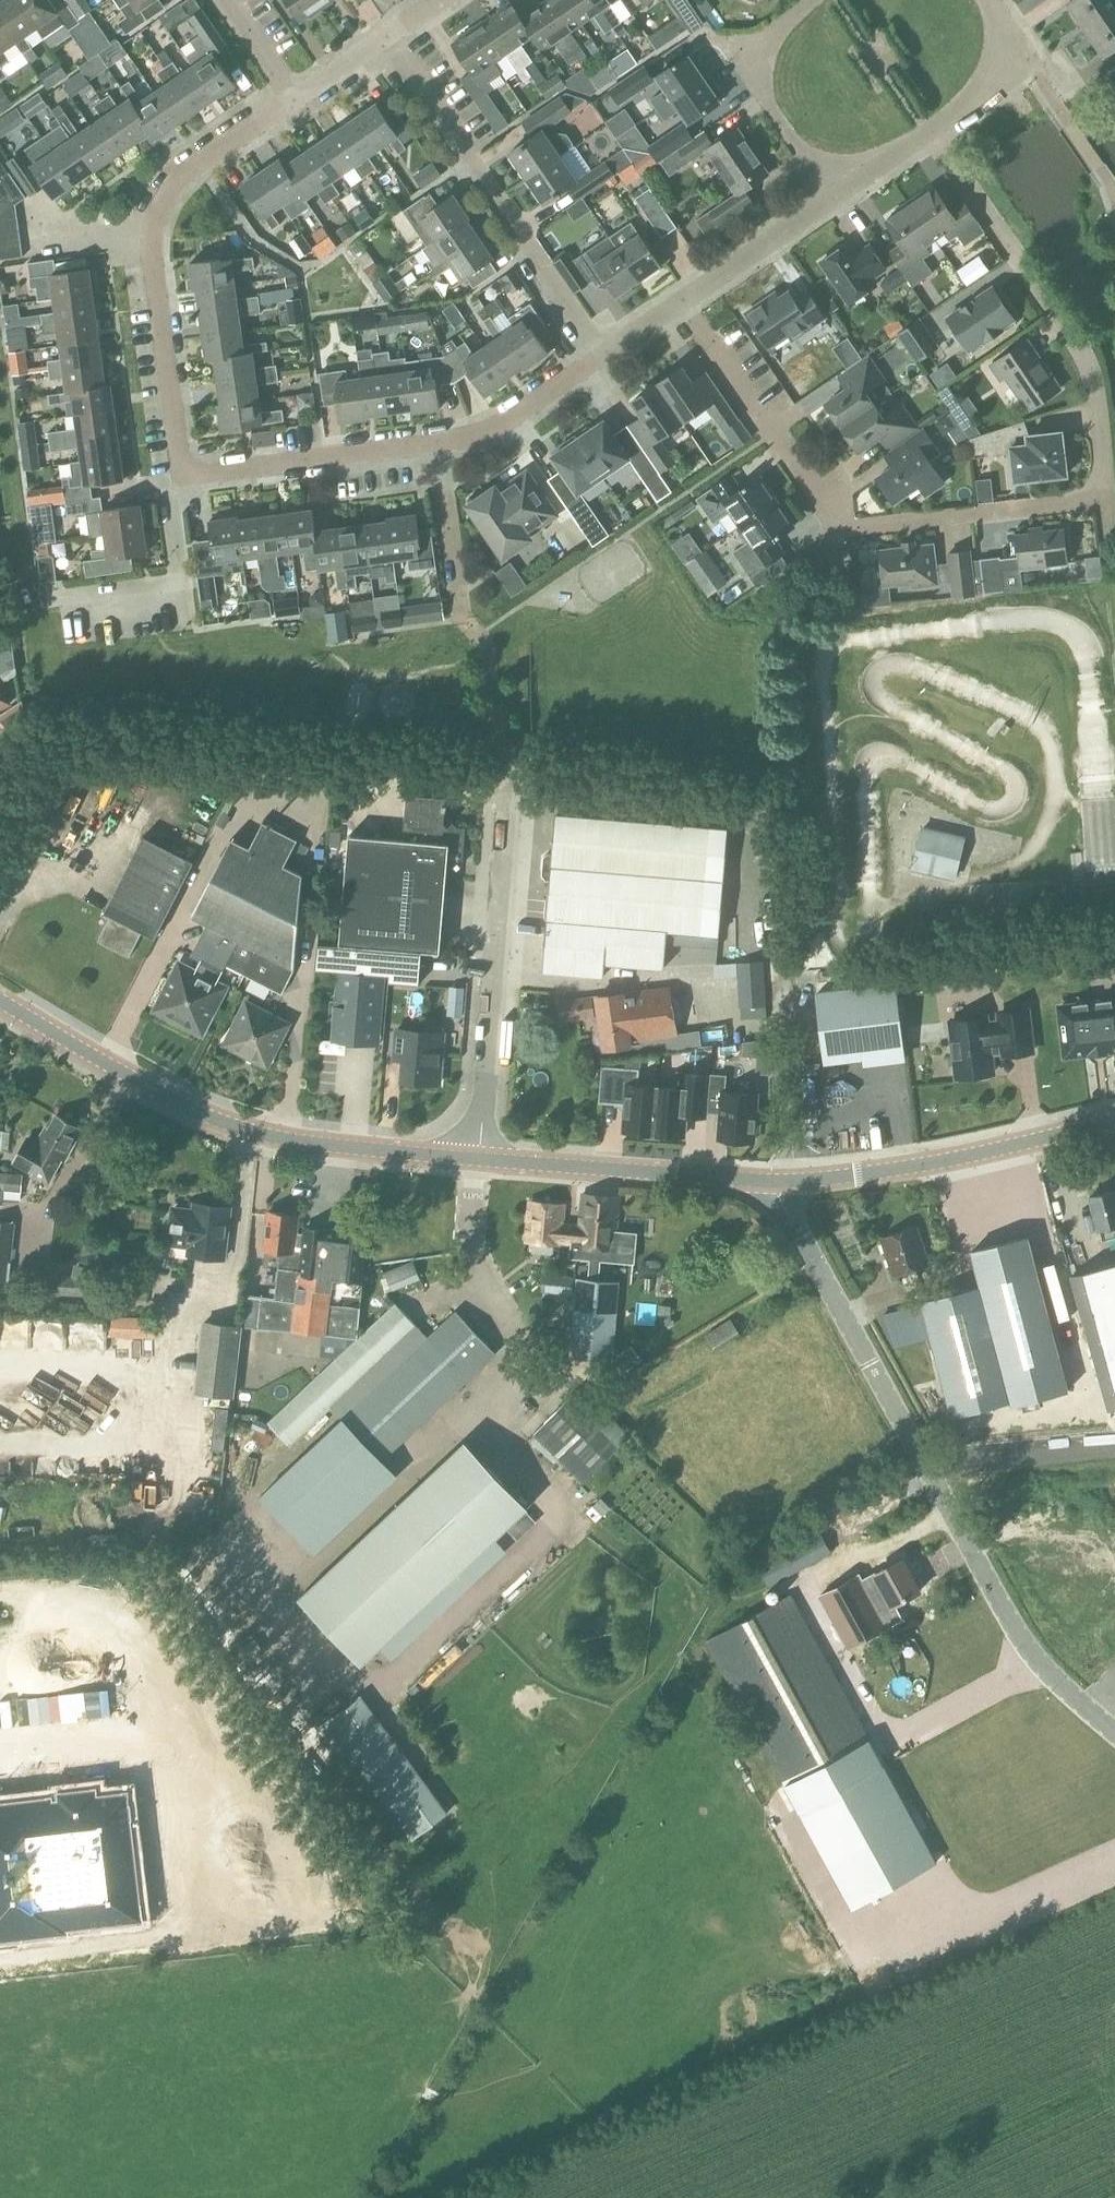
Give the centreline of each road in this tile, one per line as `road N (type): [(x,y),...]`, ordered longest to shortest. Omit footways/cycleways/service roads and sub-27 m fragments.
road 1 (residential): [(933,132),(1080,351),(1095,396),(1103,484),(1089,502),(852,532),(828,518),(683,300)]
road 2 (residential): [(478,1156),(512,776),(483,646),(458,615),(436,441)]
road 3 (unclassified): [(1114,1734),(1060,1688),(1015,1632),(768,1182)]
road 4 (unclassified): [(478,1156),(278,1138),(226,1124),(0,999)]
road 5 (residential): [(189,473),(179,458),(154,228),(185,172),(295,99)]
road 6 (residential): [(598,358),(387,34)]
road 7 (unclassified): [(1114,1120),(872,1174),(768,1182)]
road 8 (unclassified): [(768,1182),(478,1156)]
road 9 (residential): [(809,0),(729,53),(830,202)]
road 10 (residential): [(46,601),(181,583),(171,513),(189,473)]
road 11 (residential): [(189,473),(436,441)]
road 12 (residential): [(436,441),(511,419),(598,358)]
road 13 (residential): [(683,300),(830,202)]
road 14 (residential): [(933,132),(990,85),(998,61),(989,0)]
road 15 (residential): [(830,202),(933,132)]
road 16 (residential): [(295,99),(228,0)]

